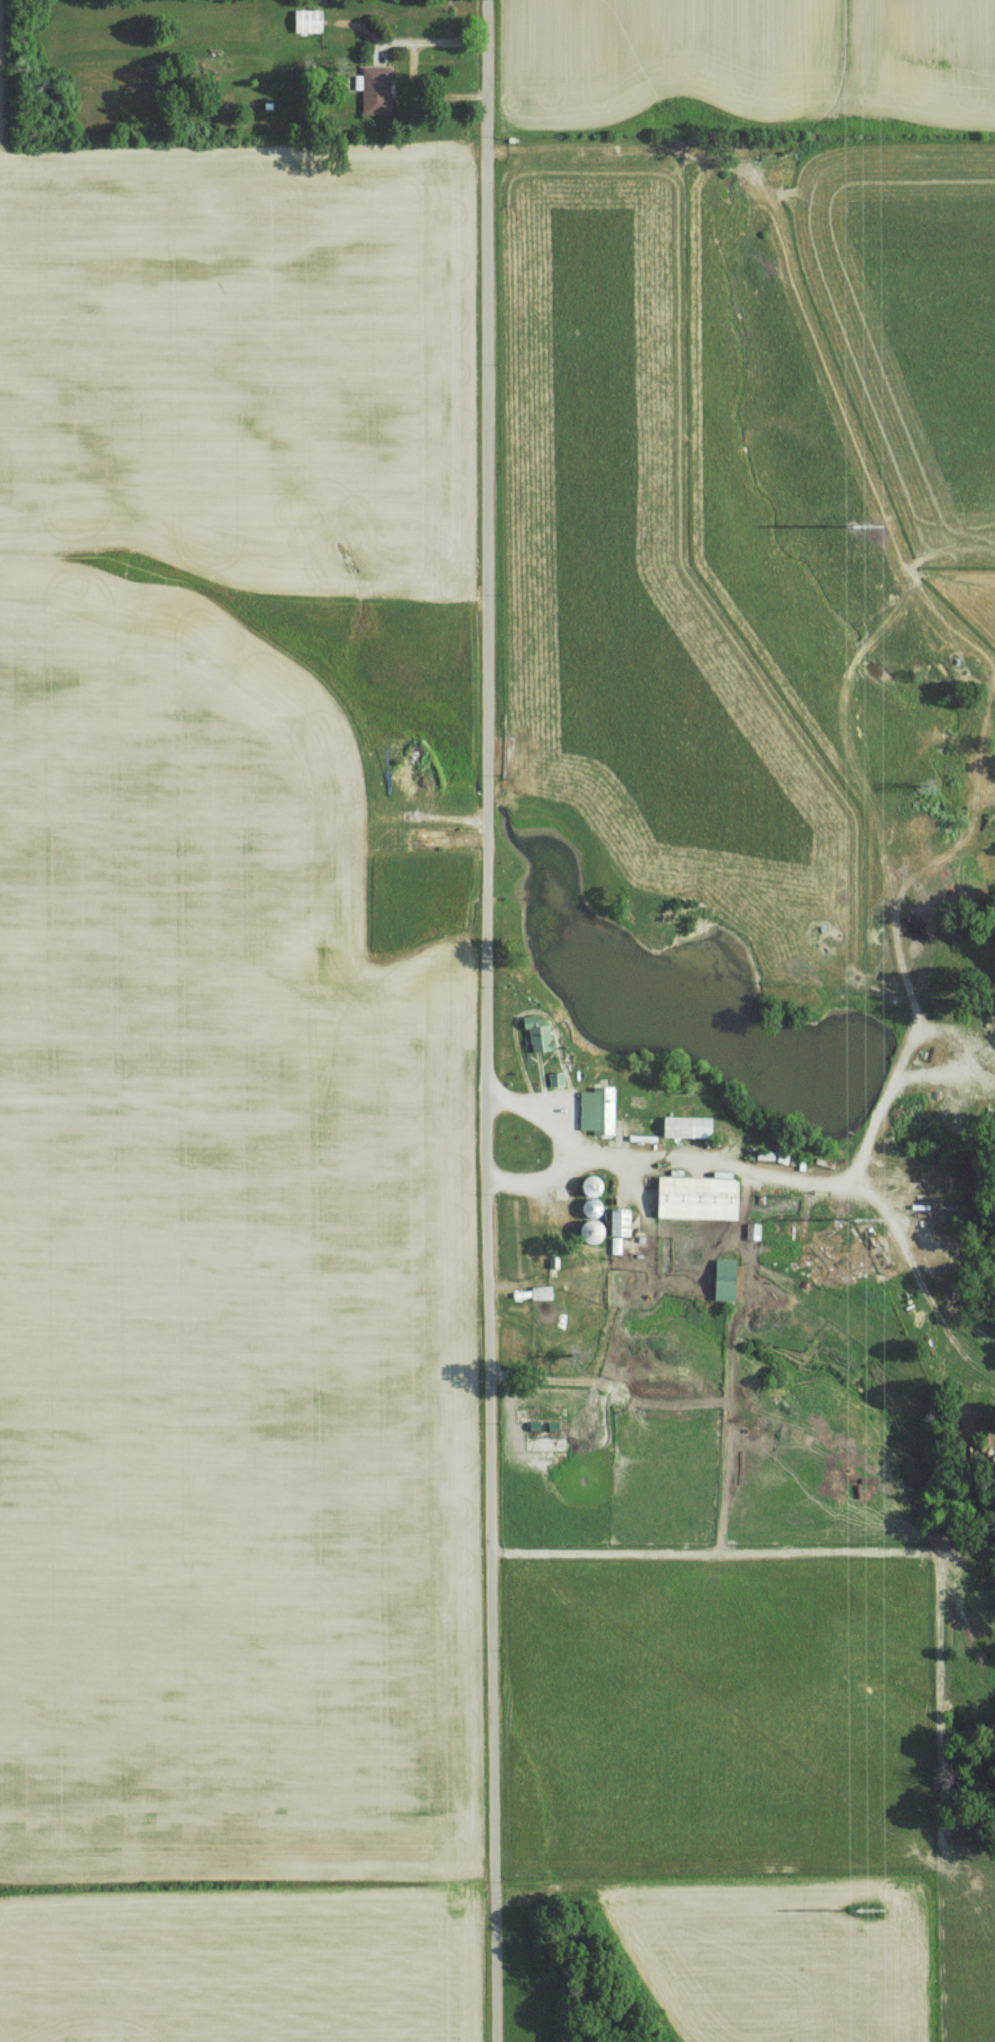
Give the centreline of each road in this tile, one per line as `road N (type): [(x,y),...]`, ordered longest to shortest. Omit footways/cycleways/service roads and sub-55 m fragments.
road 1 (residential): [(498,2041),(487,0)]

